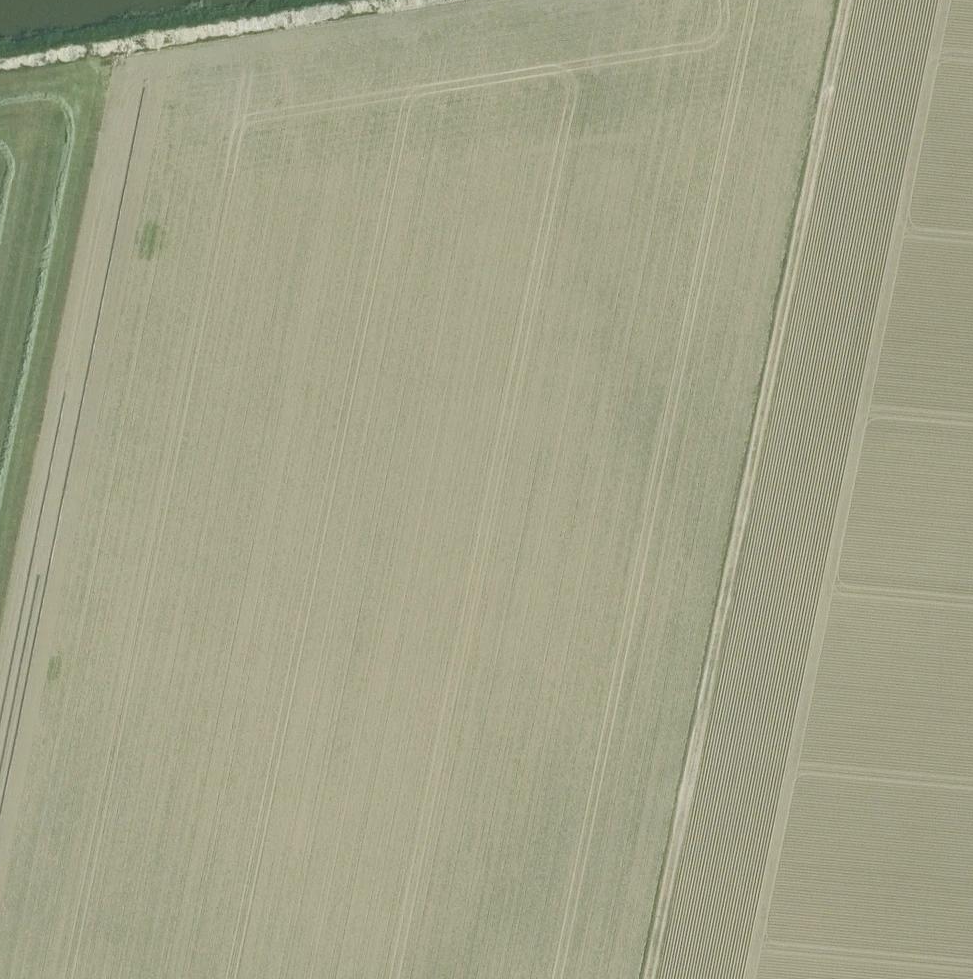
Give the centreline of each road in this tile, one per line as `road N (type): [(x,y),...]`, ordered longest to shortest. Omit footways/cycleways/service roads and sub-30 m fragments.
road 1 (track): [(647,978),(843,0)]

